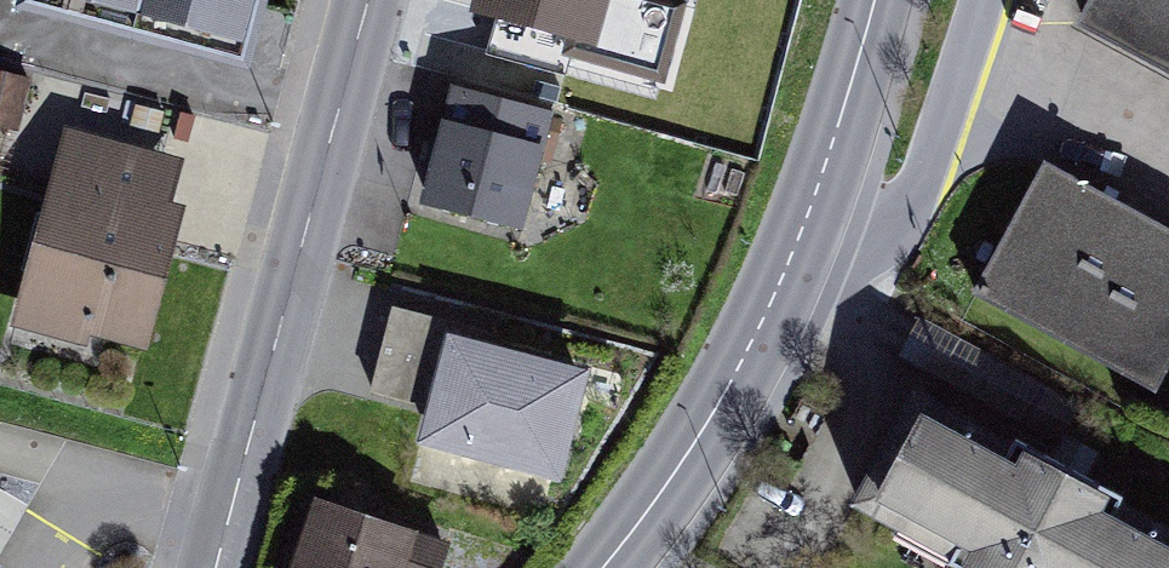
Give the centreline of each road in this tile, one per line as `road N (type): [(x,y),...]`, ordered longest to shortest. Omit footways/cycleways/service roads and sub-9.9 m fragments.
road 1 (secondary): [(605,567),(707,430),(759,331),(832,145),(874,0)]
road 2 (residential): [(370,0),(215,567)]

